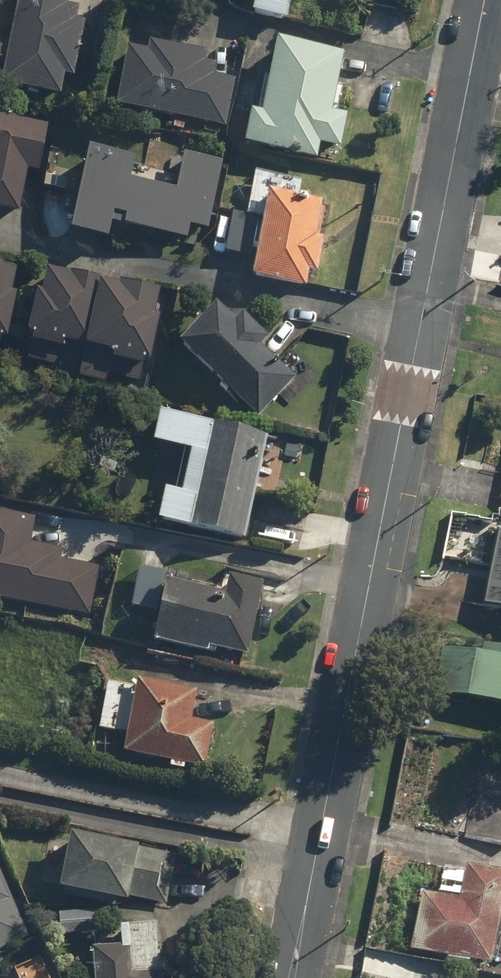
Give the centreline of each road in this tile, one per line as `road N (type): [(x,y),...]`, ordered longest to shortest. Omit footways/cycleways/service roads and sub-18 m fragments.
road 1 (tertiary): [(289,977),(483,0)]

